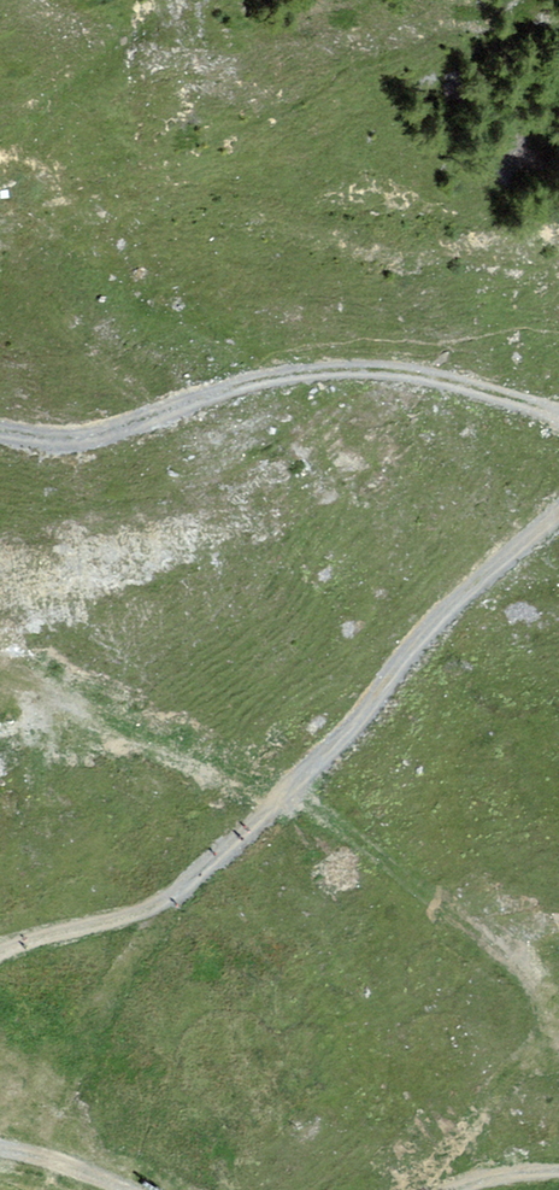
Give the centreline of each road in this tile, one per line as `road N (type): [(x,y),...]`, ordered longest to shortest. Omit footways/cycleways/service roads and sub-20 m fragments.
road 1 (track): [(558,512),(447,609),(354,728),(165,899),(41,936),(0,958)]
road 2 (track): [(0,431),(98,434),(239,385),(350,369),(456,381),(558,415)]
road 3 (track): [(0,1149),(46,1158),(126,1189)]

